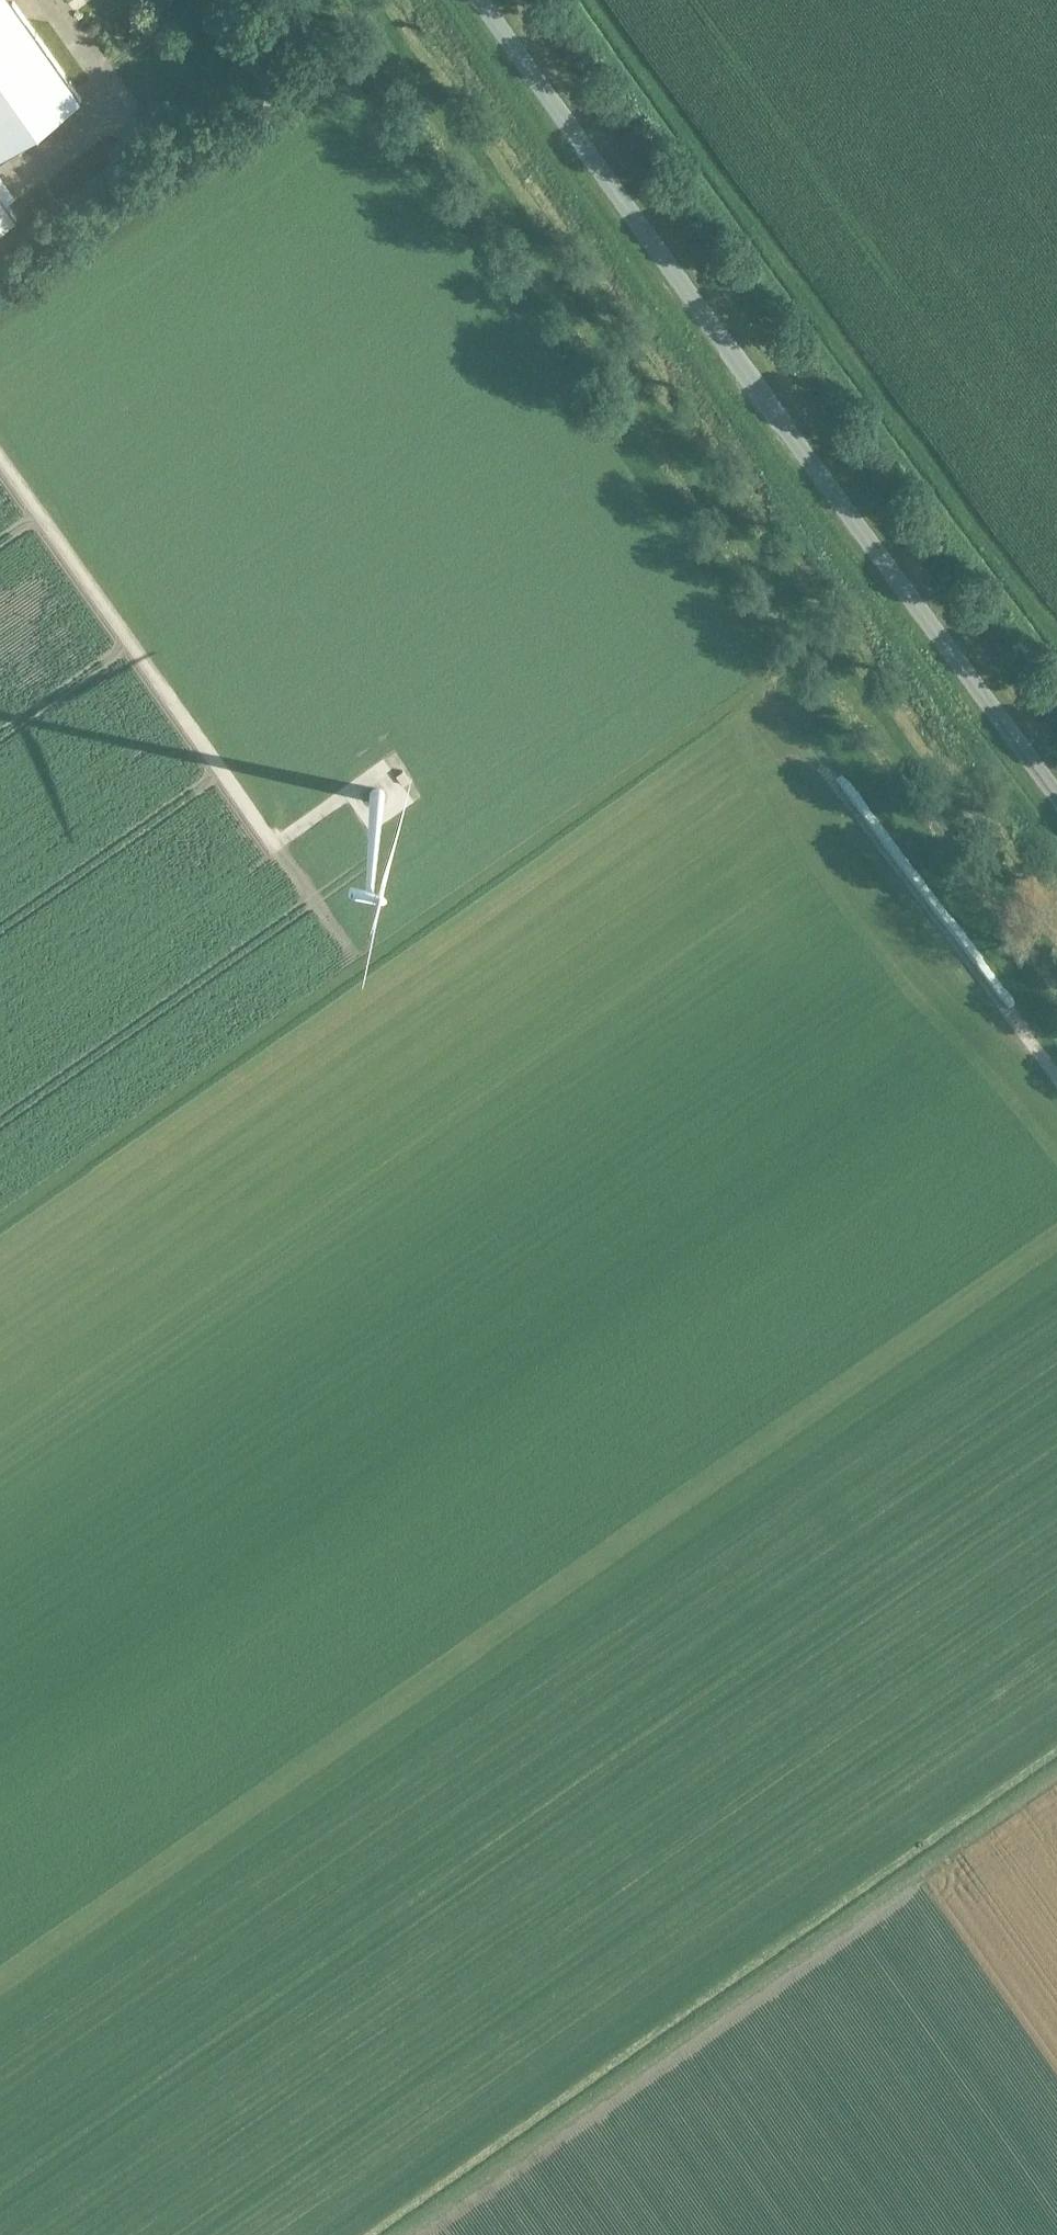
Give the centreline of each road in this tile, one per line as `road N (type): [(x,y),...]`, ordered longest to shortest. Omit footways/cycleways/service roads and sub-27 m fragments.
road 1 (unclassified): [(1056,808),(463,0)]

